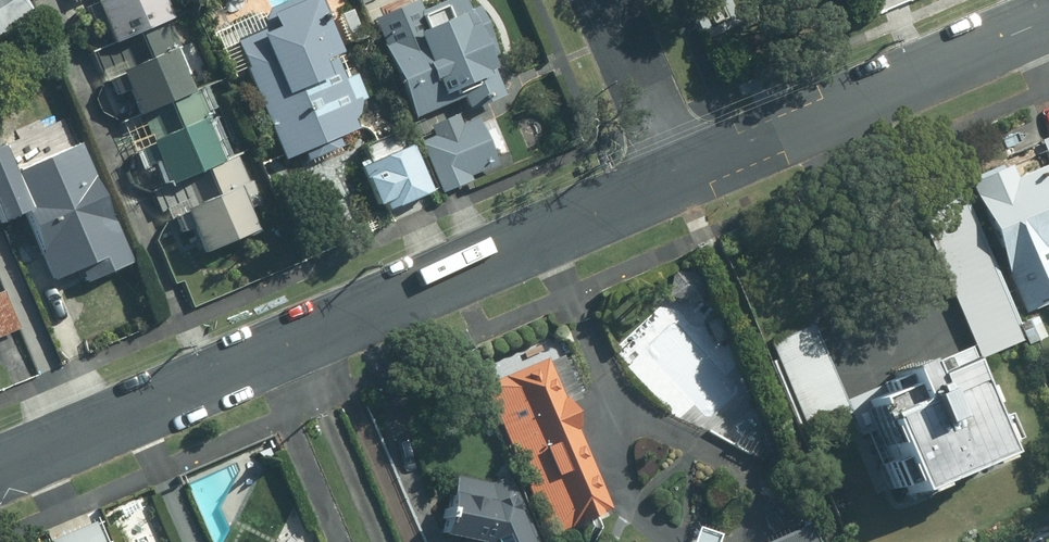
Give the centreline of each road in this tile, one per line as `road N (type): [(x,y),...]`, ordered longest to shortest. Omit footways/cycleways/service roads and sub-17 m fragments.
road 1 (residential): [(681,174),(0,467)]
road 2 (residential): [(1048,19),(681,174)]
road 3 (residential): [(681,174),(606,0)]

